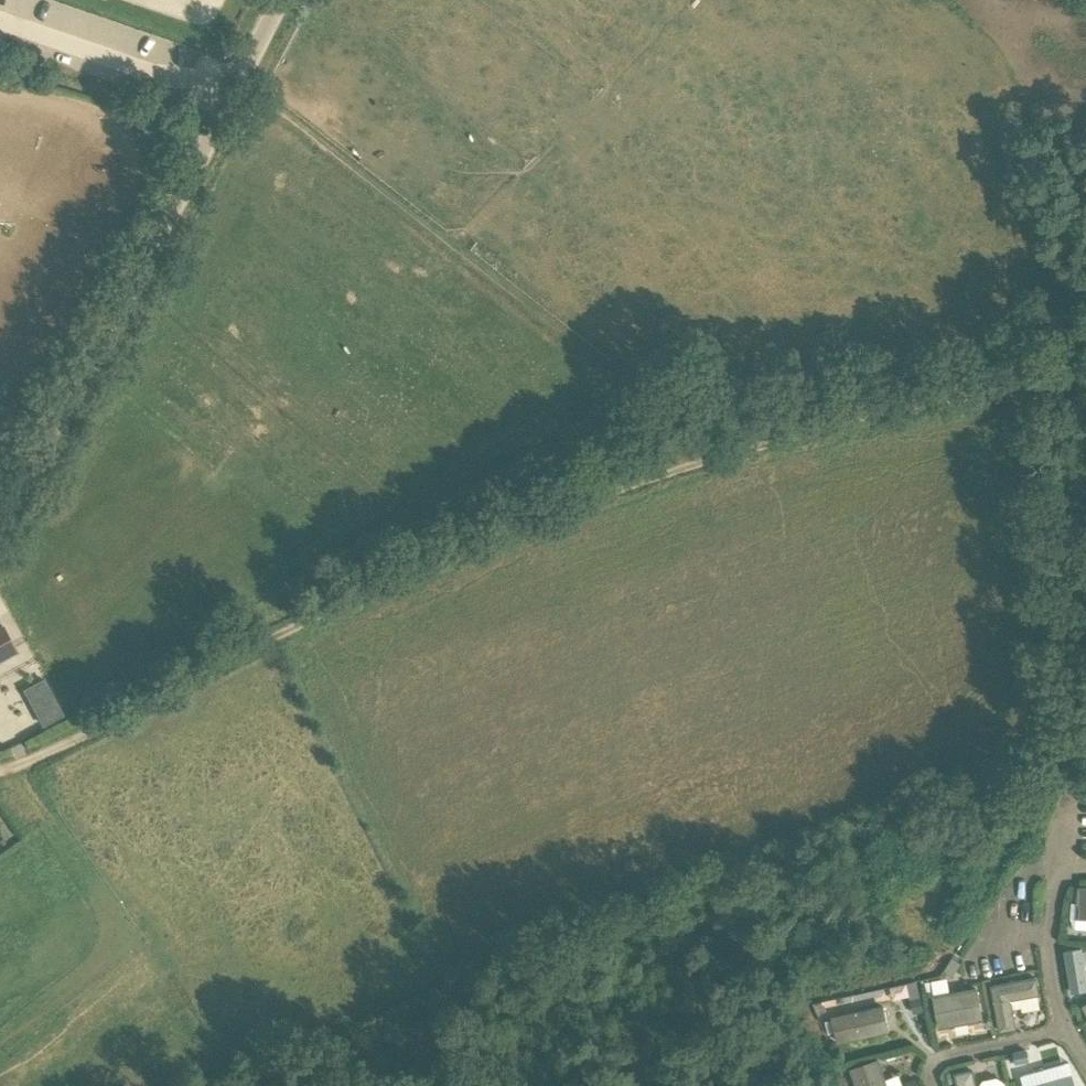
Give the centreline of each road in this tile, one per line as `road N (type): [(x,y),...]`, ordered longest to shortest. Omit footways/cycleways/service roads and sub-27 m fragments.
road 1 (track): [(0,776),(420,571),(675,468),(896,415),(1085,382)]
road 2 (unclassified): [(0,503),(106,345),(282,0)]

